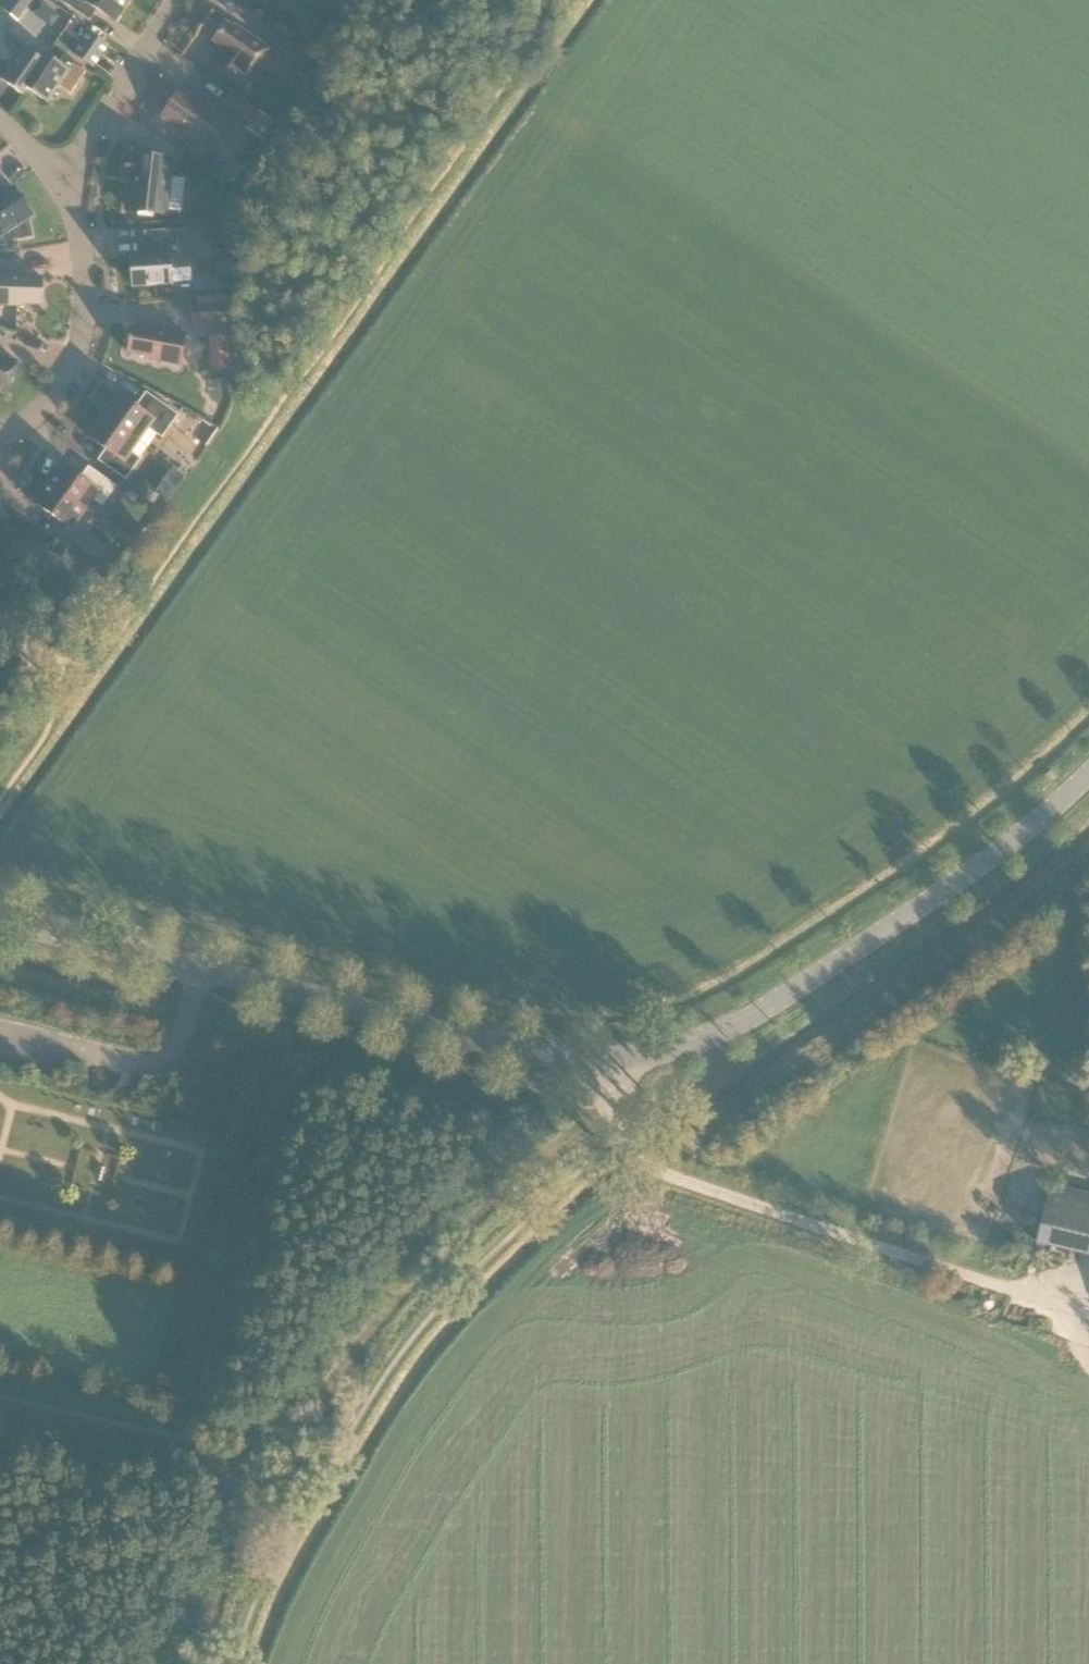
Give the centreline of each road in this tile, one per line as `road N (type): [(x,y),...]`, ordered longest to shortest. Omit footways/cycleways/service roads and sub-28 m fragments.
road 1 (tertiary): [(606,1059),(549,1055),(0,916)]
road 2 (tertiary): [(606,1059),(706,1038),(779,1000),(984,865),(1088,778)]
road 3 (residential): [(0,429),(36,414),(67,379),(80,346),(84,264),(67,177)]
road 4 (residential): [(67,177),(180,0)]

